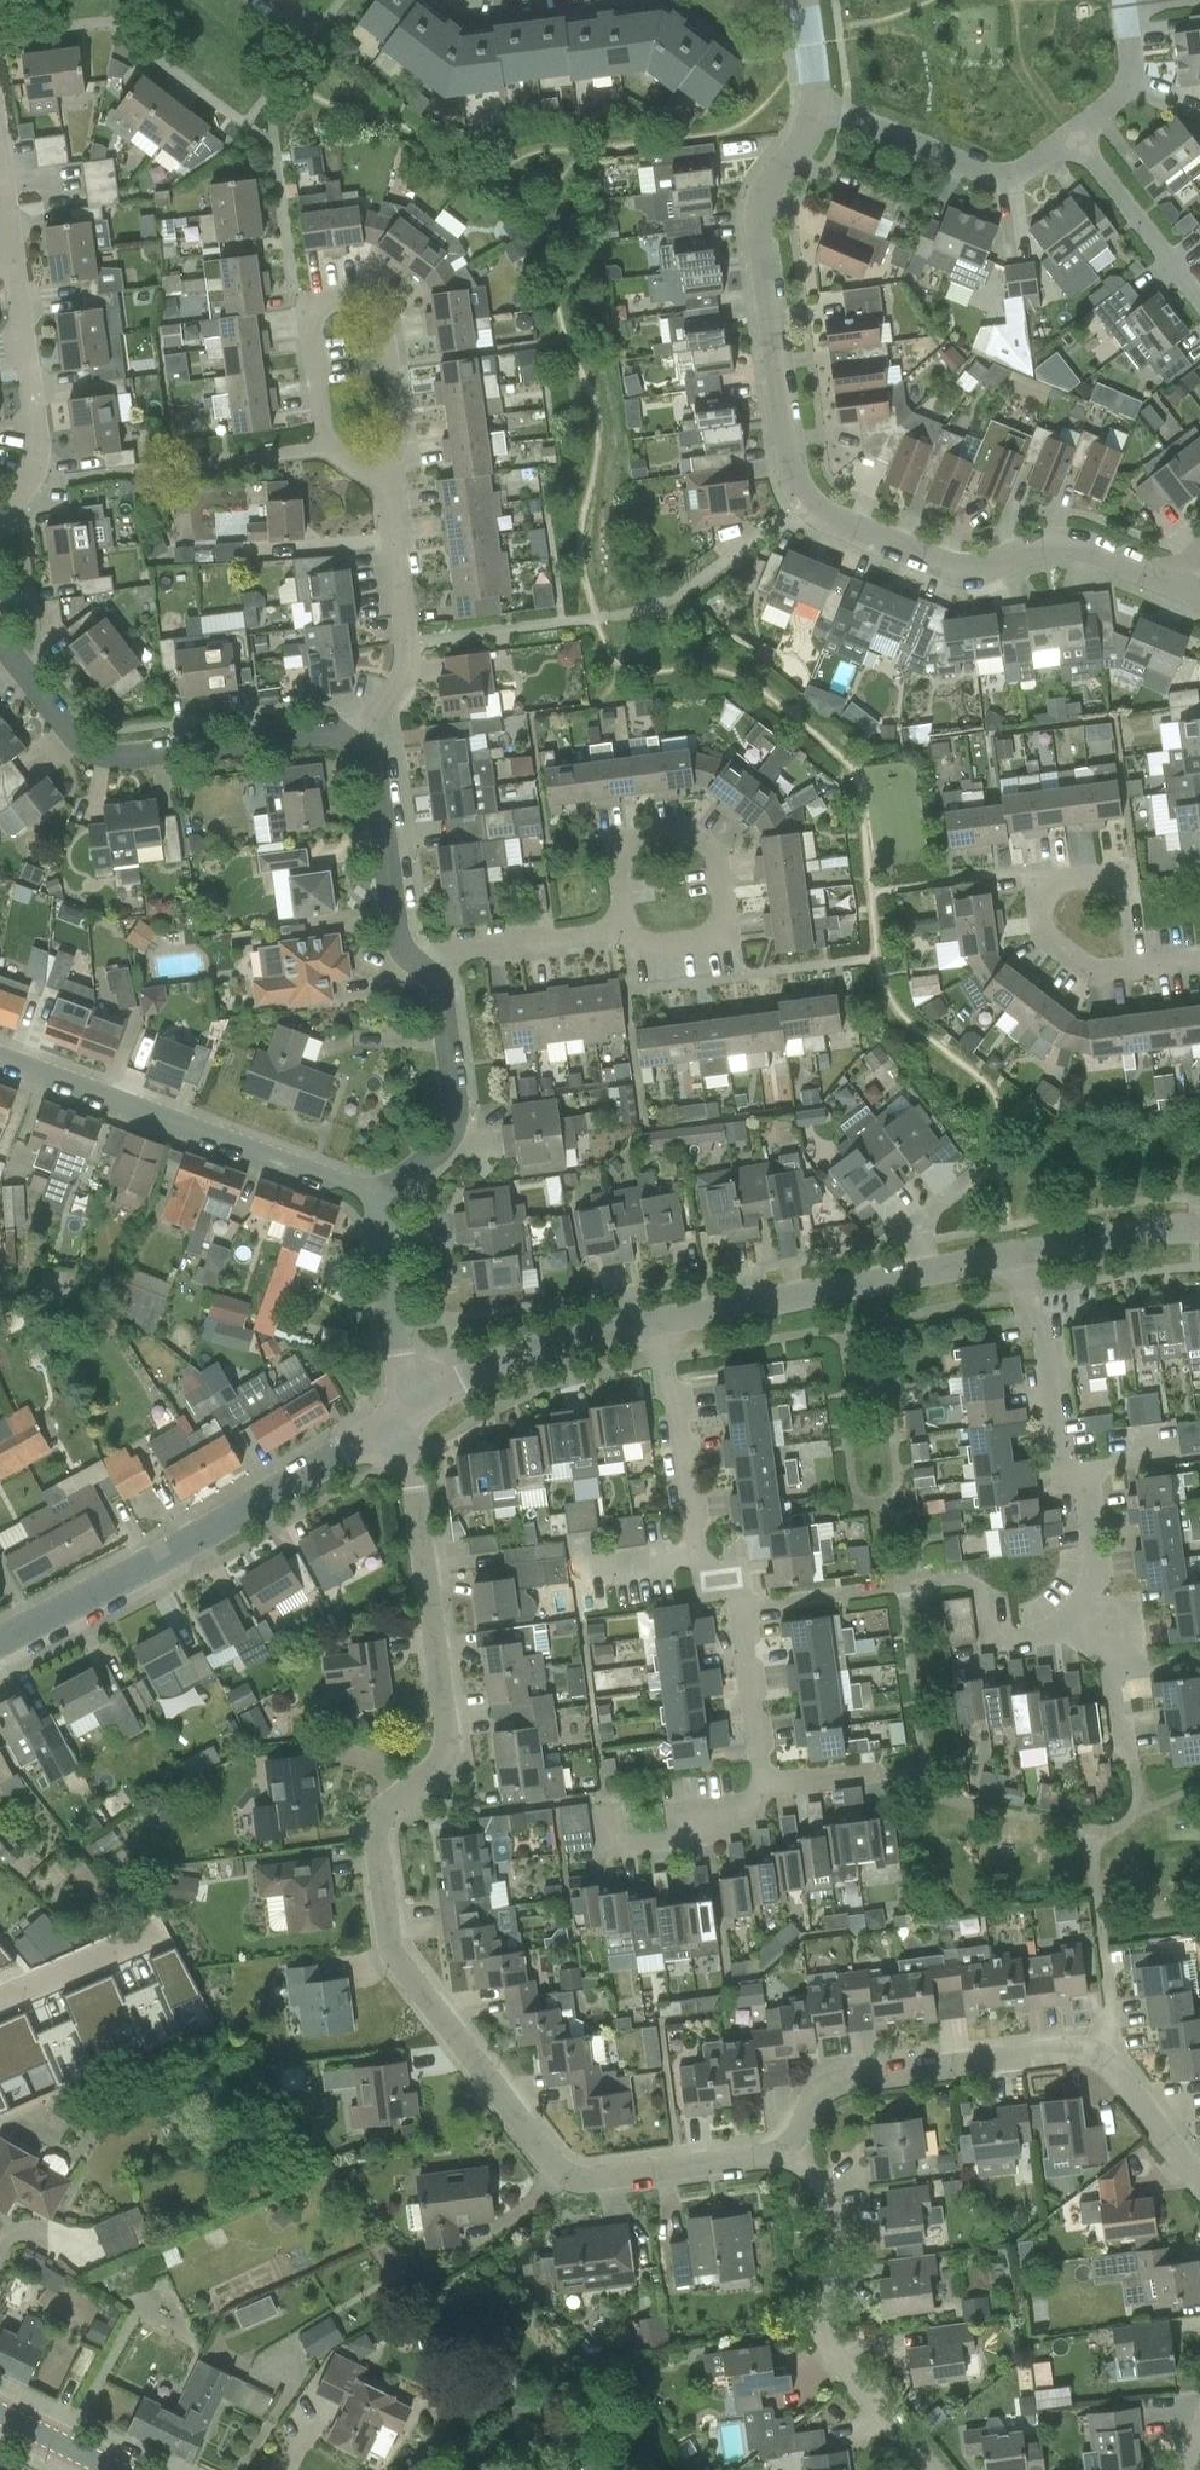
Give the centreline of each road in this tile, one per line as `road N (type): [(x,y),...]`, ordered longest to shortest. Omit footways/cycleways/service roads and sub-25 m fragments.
road 1 (residential): [(785,2162),(610,2180),(566,2164),(393,1955),(378,1824),(450,1746),(405,1403)]
road 2 (residential): [(1184,589),(1058,546),(1009,567),(966,572),(809,502),(781,429),(758,210),(812,101)]
road 3 (residential): [(1199,2176),(1112,2061),(1075,2056),(840,2085),(813,2102),(785,2162)]
road 4 (residential): [(0,1634),(337,1455),(405,1403)]
road 5 (residential): [(356,740),(328,729),(111,758),(85,744),(0,642)]
road 6 (residential): [(378,1200),(0,1058)]
road 7 (residential): [(0,144),(46,444),(0,522)]
road 8 (residential): [(380,464),(397,441),(378,306),(366,295),(303,305),(328,448)]
road 9 (residential): [(1080,1623),(1095,1576),(1085,1491),(1063,1471),(1023,1255)]
road 10 (residential): [(658,1323),(1011,1256)]
road 11 (residential): [(921,2469),(824,2341),(823,2223),(785,2162)]
road 12 (residential): [(1138,905),(1101,870),(1035,877),(1039,933),(1091,973),(1199,957)]
road 13 (residential): [(356,740),(404,673),(411,642),(380,464)]
road 14 (residential): [(1074,138),(1008,178),(812,101)]
road 15 (residential): [(378,1200),(455,1135),(446,1015),(426,968)]
road 16 (residential): [(405,1403),(441,1381),(568,1340),(658,1323)]
road 17 (residential): [(764,1788),(741,1606),(701,1553)]
road 18 (residential): [(426,968),(399,942),(373,759),(356,740)]
road 19 (residential): [(0,35),(108,21),(218,104)]
road 20 (residential): [(701,1553),(681,1412),(658,1323)]
road 21 (residential): [(603,1797),(609,1846),(686,1836),(764,1788)]
road 22 (residential): [(426,968),(439,957),(625,930)]
road 23 (residential): [(405,1403),(378,1200)]
road 24 (residential): [(1199,297),(1074,138)]
road 25 (residential): [(625,930),(615,841),(692,834),(715,850)]
road 26 (residential): [(715,850),(721,936),(642,948),(625,930)]
road 27 (residential): [(1199,1229),(1023,1255)]
road 28 (residential): [(0,2002),(163,1935)]
road 29 (residential): [(764,1788),(925,1783)]
road 30 (residential): [(1074,138),(1129,95),(1125,6)]
road 31 (residential): [(1122,1756),(1110,1671),(1080,1623)]
road 32 (residential): [(701,1553),(574,1570)]
road 33 (secondary): [(113,2469),(0,2415)]

